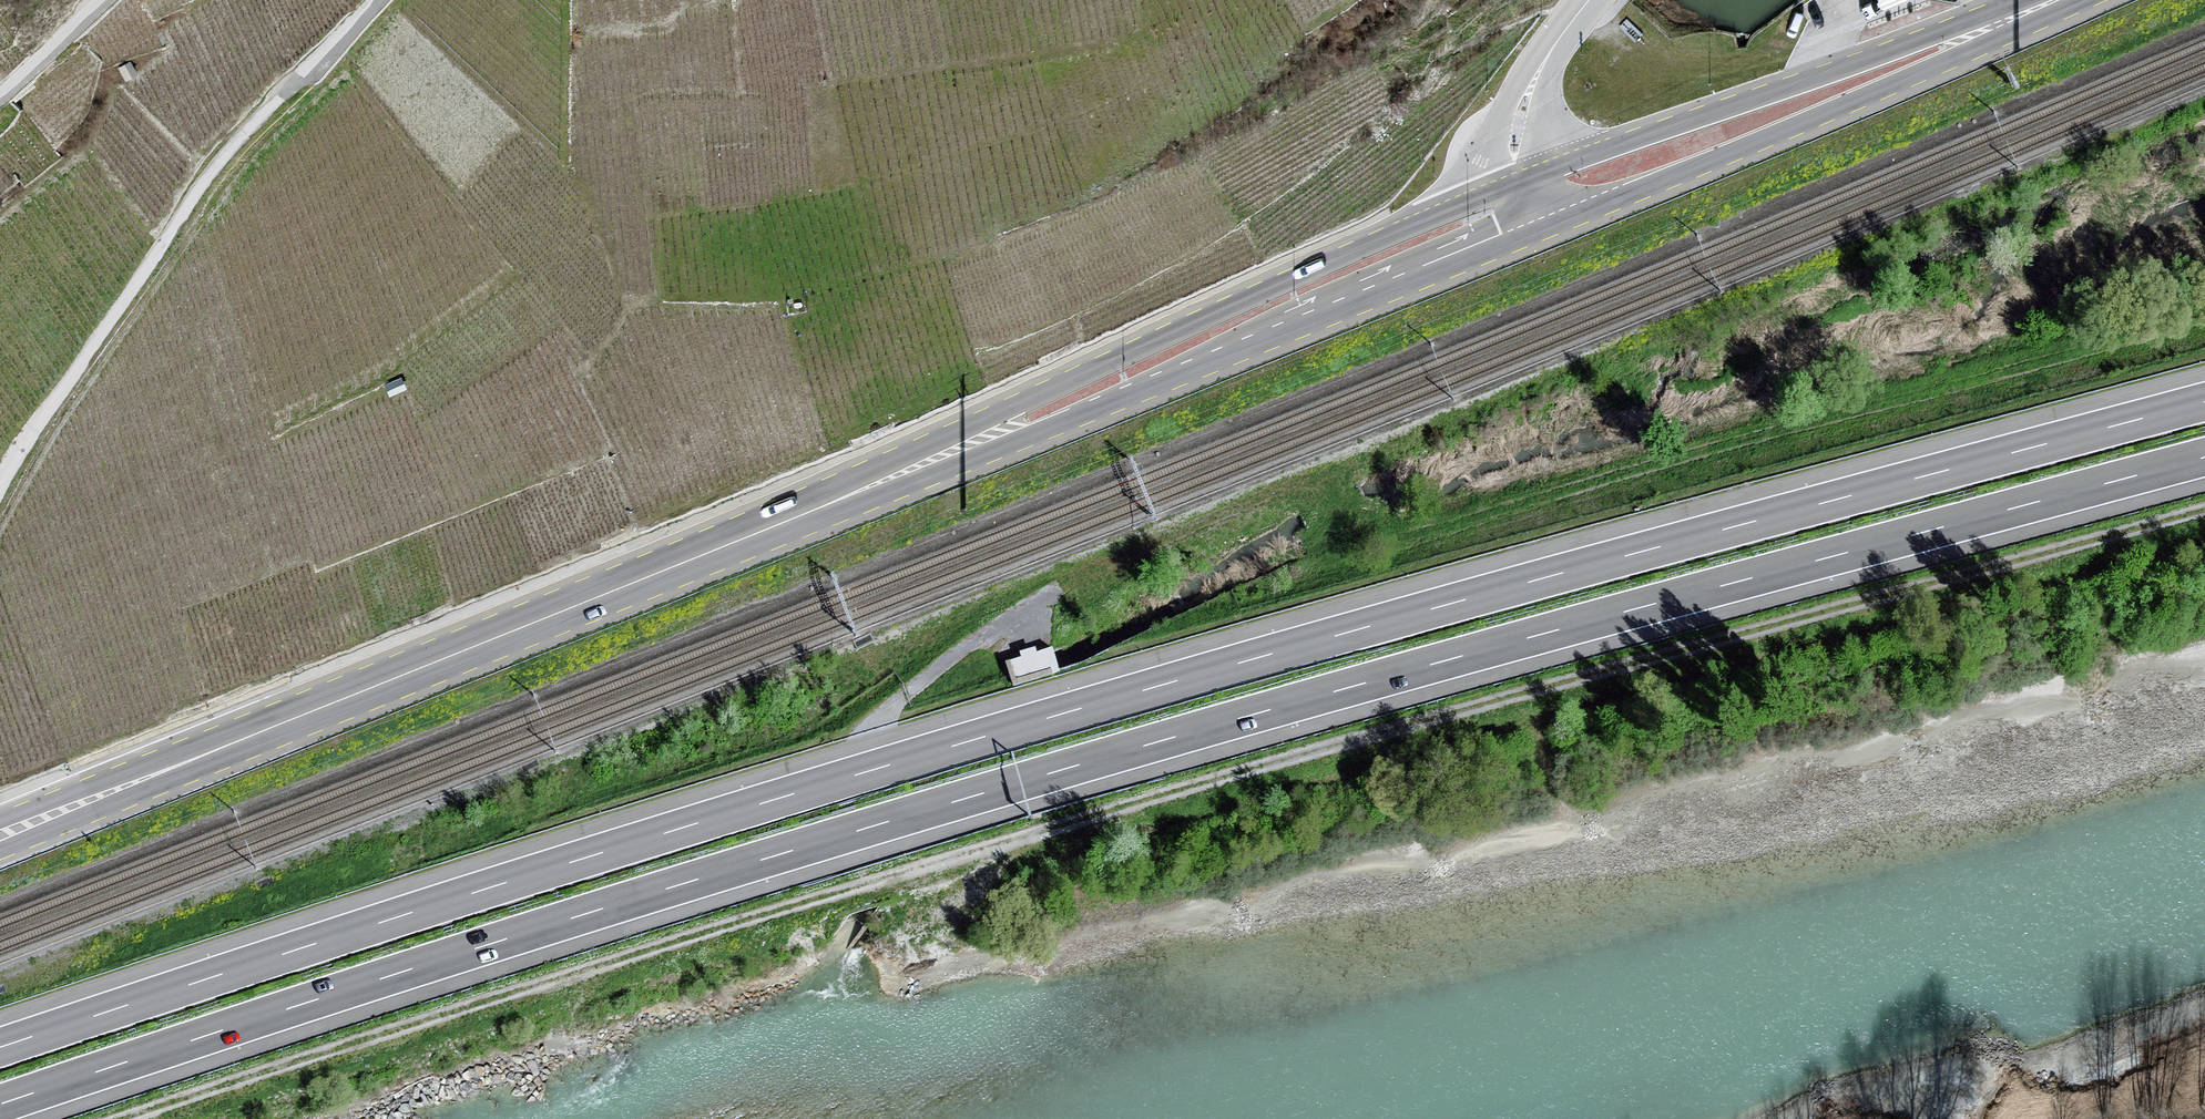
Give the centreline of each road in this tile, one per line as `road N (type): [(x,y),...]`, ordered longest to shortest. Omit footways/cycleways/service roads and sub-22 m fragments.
road 1 (motorway): [(0,1105),(975,796),(2204,458)]
road 2 (motorway): [(2204,401),(966,742),(0,1047)]
road 3 (track): [(138,1118),(616,956),(2204,514)]
road 4 (primary): [(872,486),(0,836)]
road 5 (primary): [(1493,195),(1026,401),(872,486)]
road 6 (primary): [(872,486),(1001,448),(1509,242)]
road 7 (unclassified): [(0,485),(196,191),(378,0)]
road 8 (primary): [(1566,219),(1913,76),(2058,0)]
road 9 (primary): [(2056,0),(1549,172)]
road 10 (unclassified): [(1554,47),(1491,137),(1493,195)]
road 11 (unclassified): [(0,108),(115,0)]
road 12 (unclassified): [(1549,172),(1544,100),(1554,47)]

